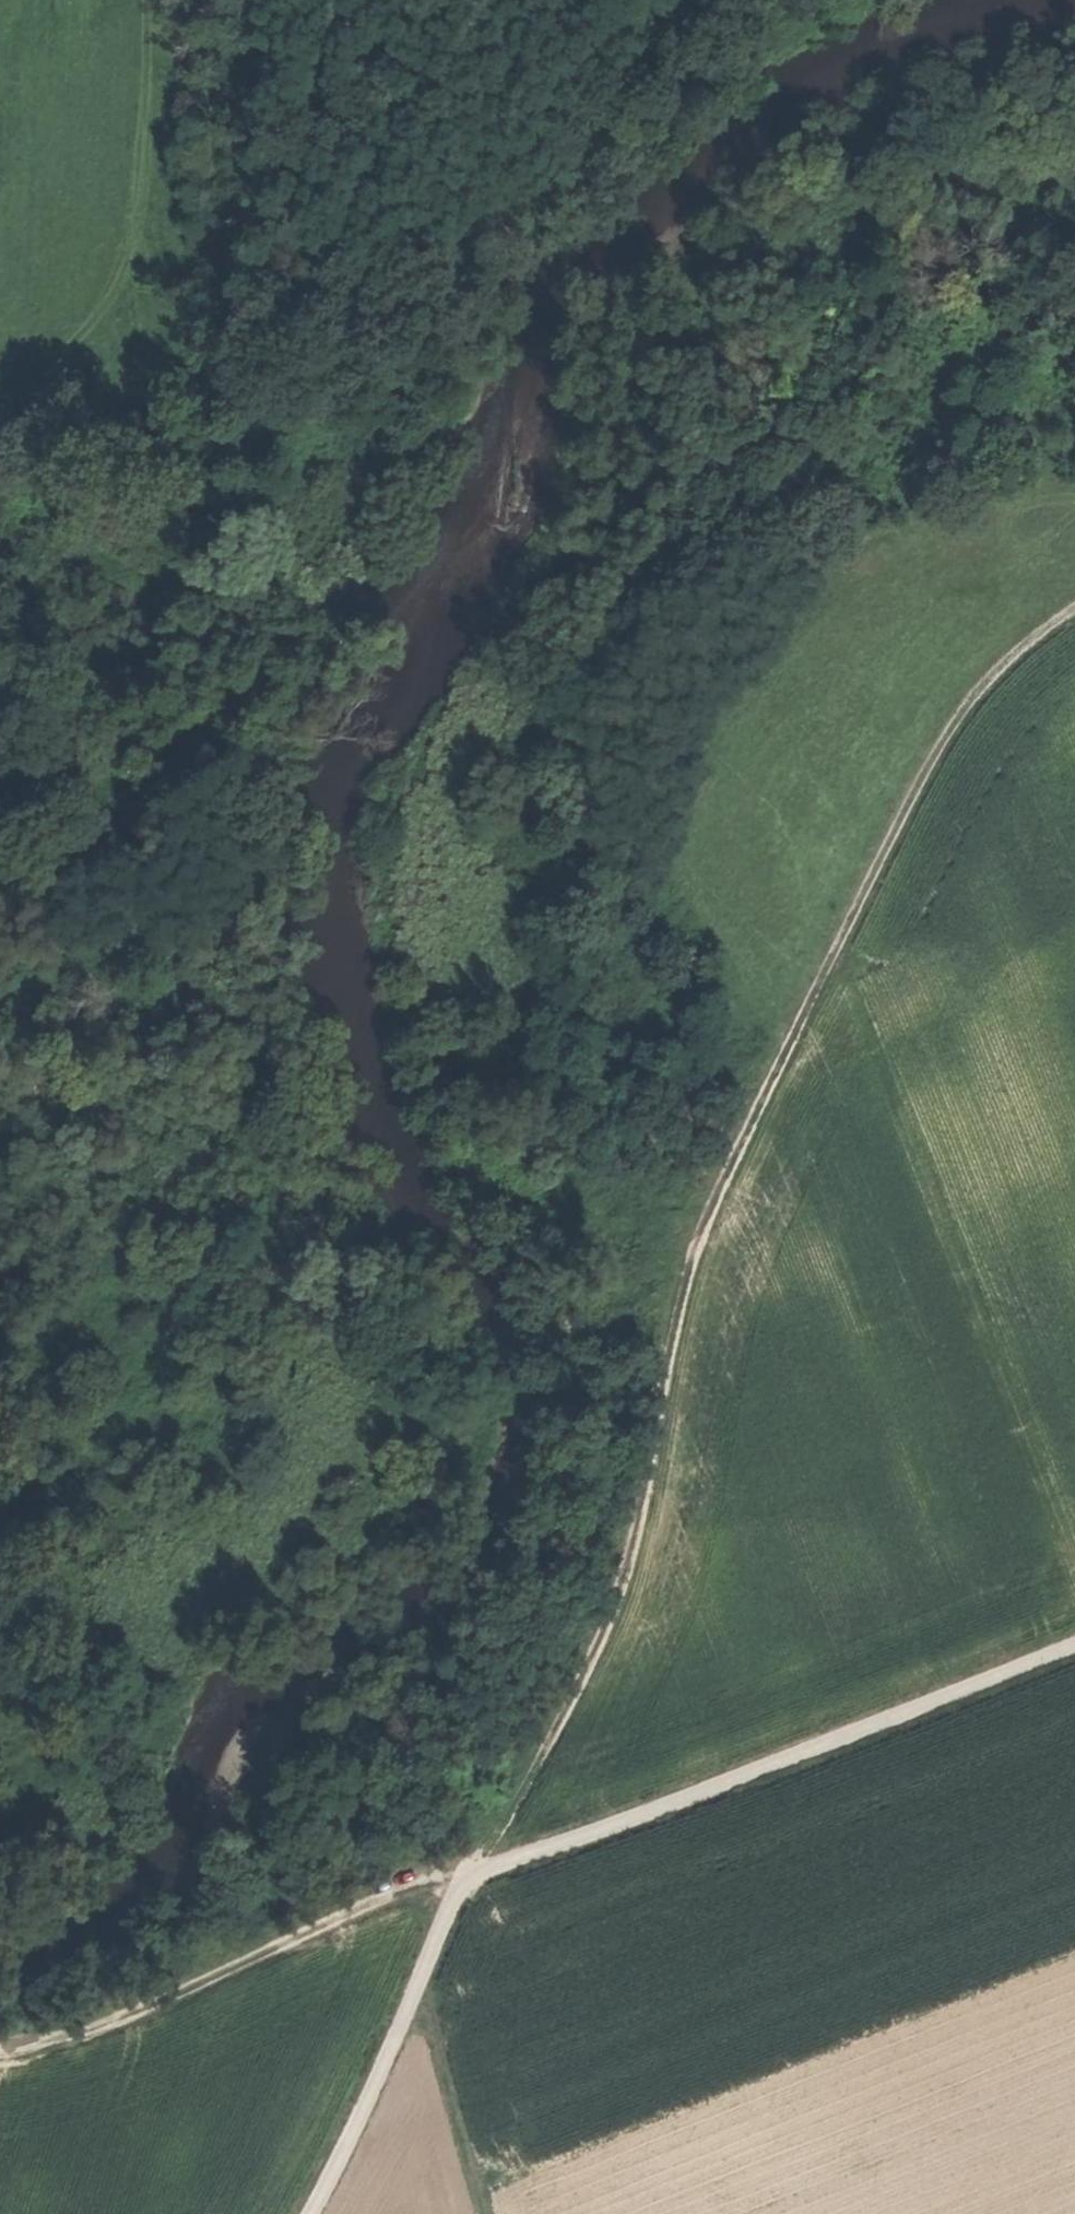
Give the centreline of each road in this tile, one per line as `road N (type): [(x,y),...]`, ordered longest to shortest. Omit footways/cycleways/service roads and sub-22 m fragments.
road 1 (track): [(1074,612),(1006,669),(929,779),(688,1239),(665,1325),(660,1434),(637,1509),(479,1845),(485,1869)]
road 2 (track): [(466,1880),(1074,1645)]
road 3 (track): [(0,2044),(107,2024),(420,1886),(466,1880)]
road 4 (track): [(466,1880),(310,2213)]

